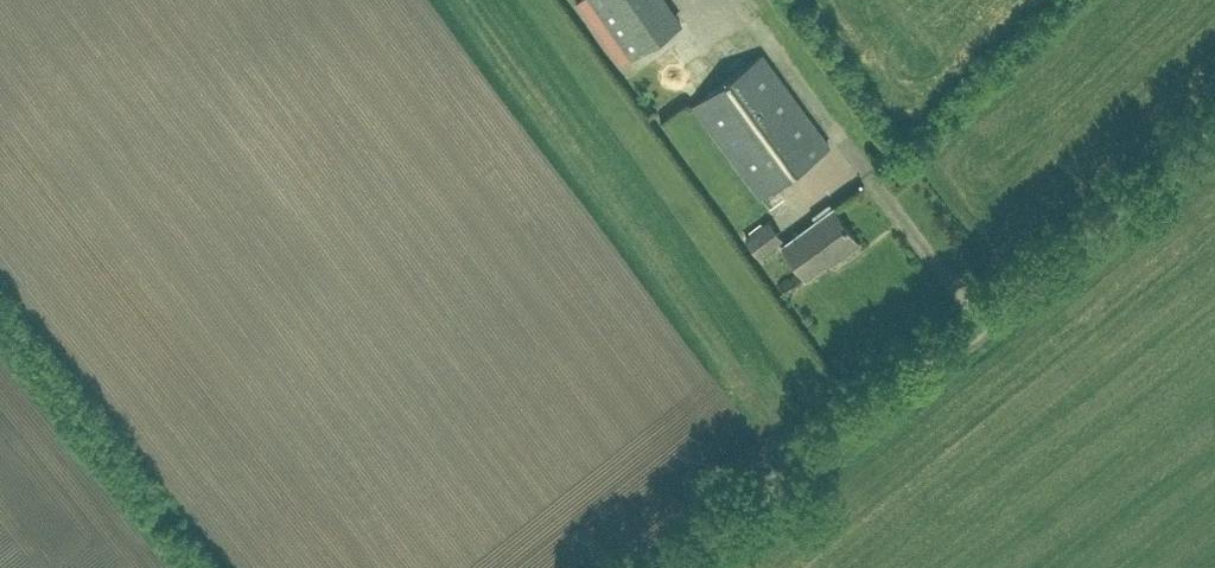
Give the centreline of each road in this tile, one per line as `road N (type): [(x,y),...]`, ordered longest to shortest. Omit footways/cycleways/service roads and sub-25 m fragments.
road 1 (unclassified): [(633,567),(1214,129)]

